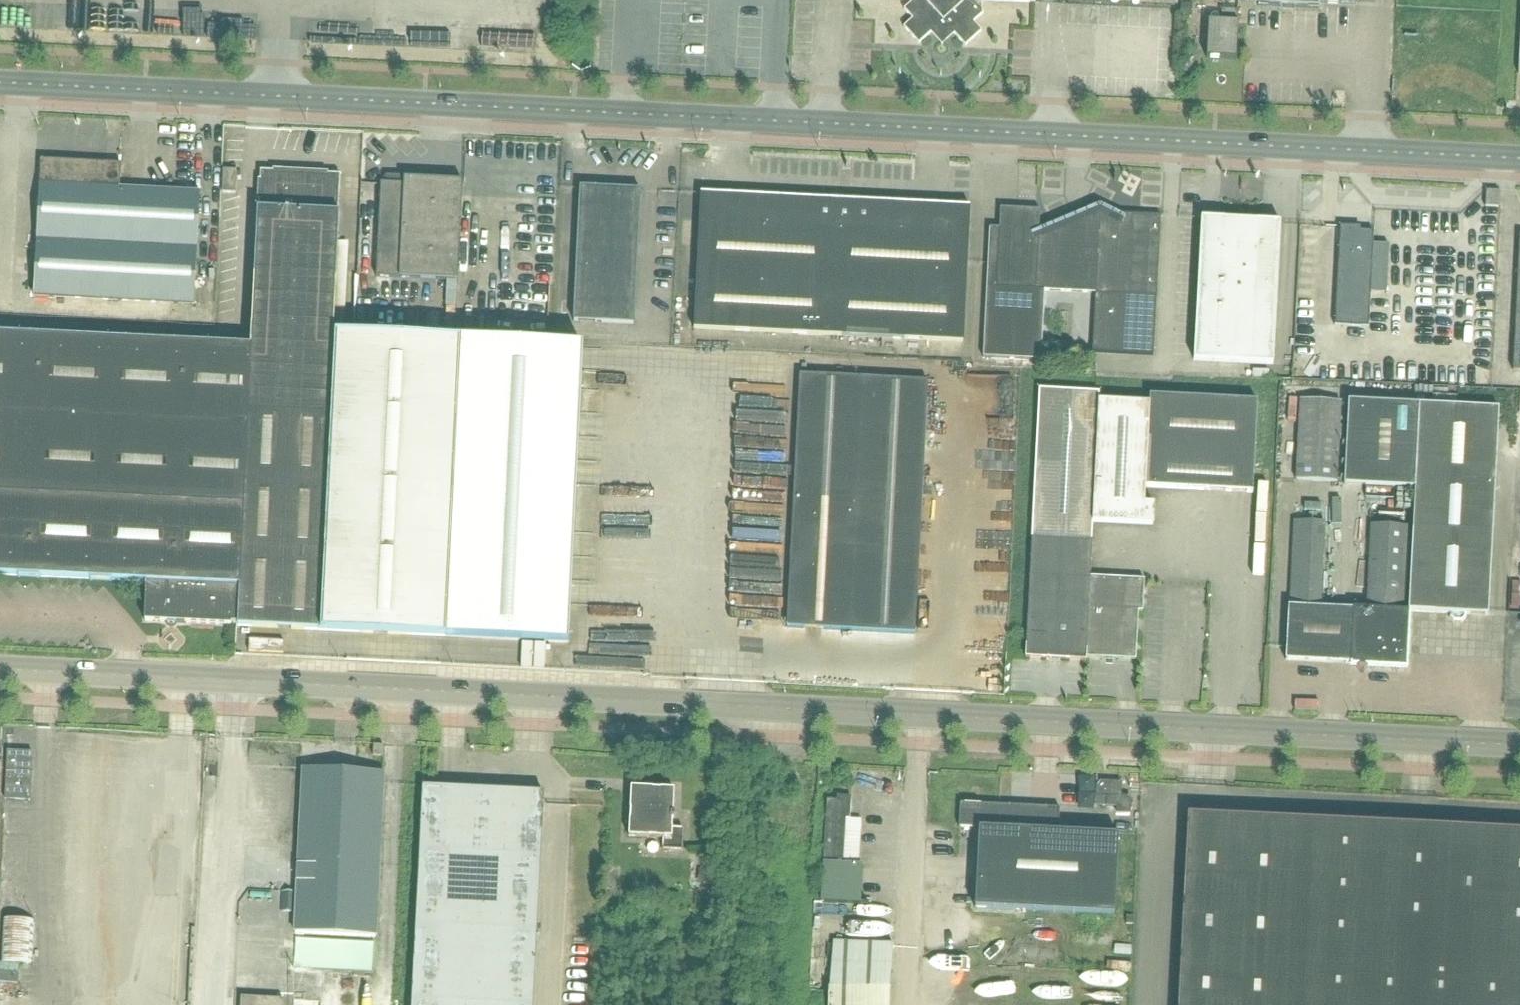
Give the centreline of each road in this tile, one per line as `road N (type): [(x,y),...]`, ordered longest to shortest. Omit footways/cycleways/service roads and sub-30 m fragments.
road 1 (unclassified): [(1519,746),(0,670)]
road 2 (tertiary): [(1519,158),(0,85)]

